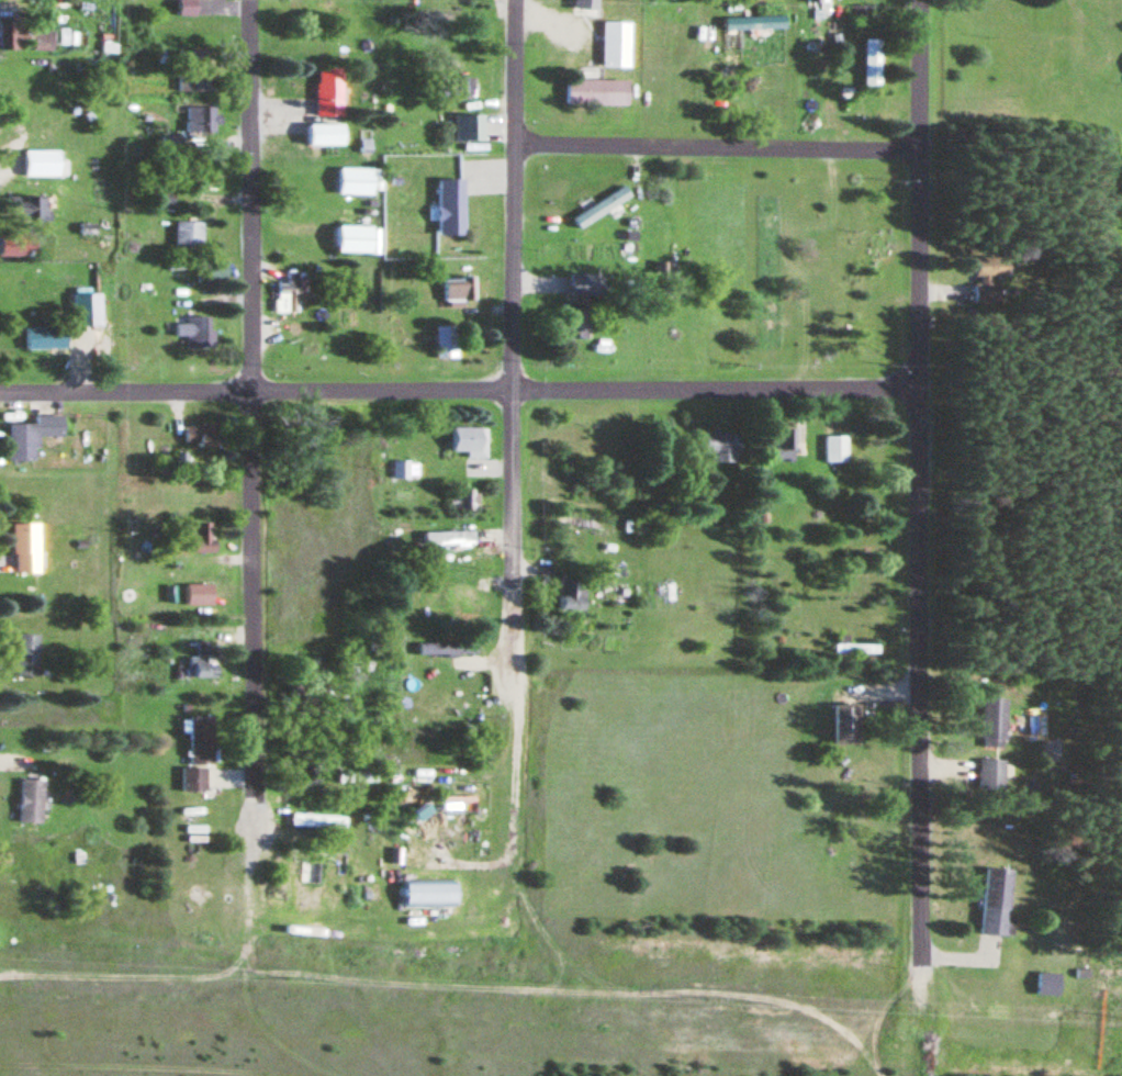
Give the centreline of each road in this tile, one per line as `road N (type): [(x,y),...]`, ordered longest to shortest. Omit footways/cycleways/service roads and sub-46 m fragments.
road 1 (residential): [(915,946),(917,0)]
road 2 (residential): [(912,390),(0,387)]
road 3 (residential): [(250,788),(244,0)]
road 4 (residential): [(505,581),(510,0)]
road 5 (residential): [(913,148),(508,145)]

